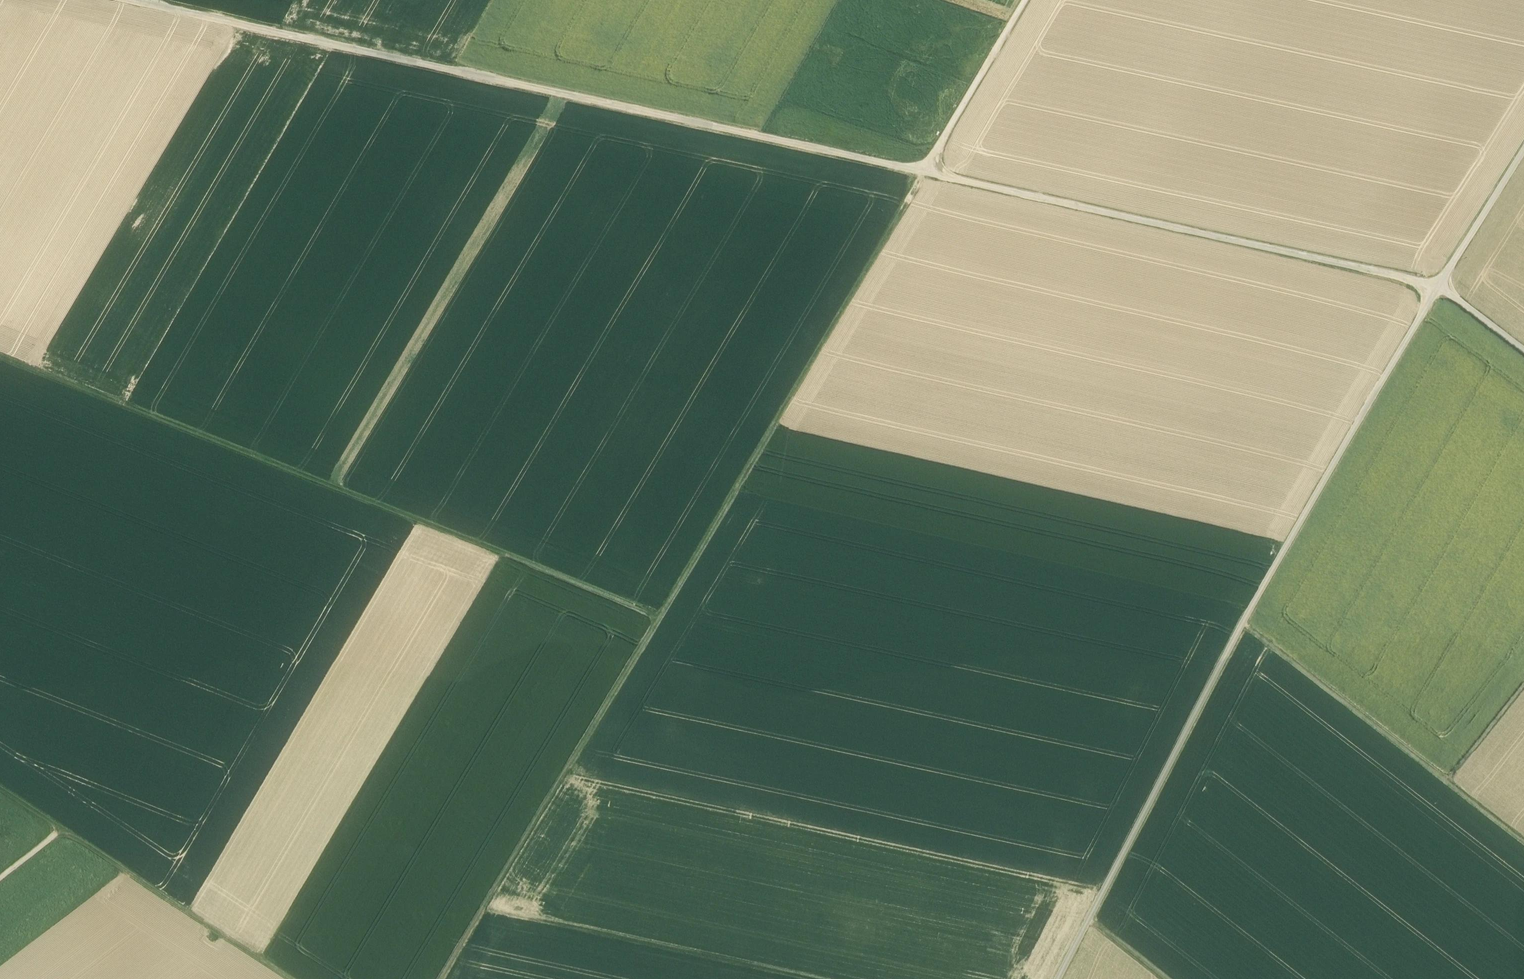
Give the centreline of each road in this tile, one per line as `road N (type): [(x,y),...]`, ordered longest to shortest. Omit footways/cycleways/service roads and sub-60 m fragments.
road 1 (track): [(1523,349),(1438,286),(133,0)]
road 2 (track): [(1523,149),(1254,606),(1059,978)]
road 3 (track): [(661,612),(1026,0)]
road 4 (track): [(0,356),(661,612)]
road 5 (track): [(441,978),(661,612)]
road 6 (track): [(1523,840),(1244,625)]
road 7 (track): [(60,830),(289,978)]

